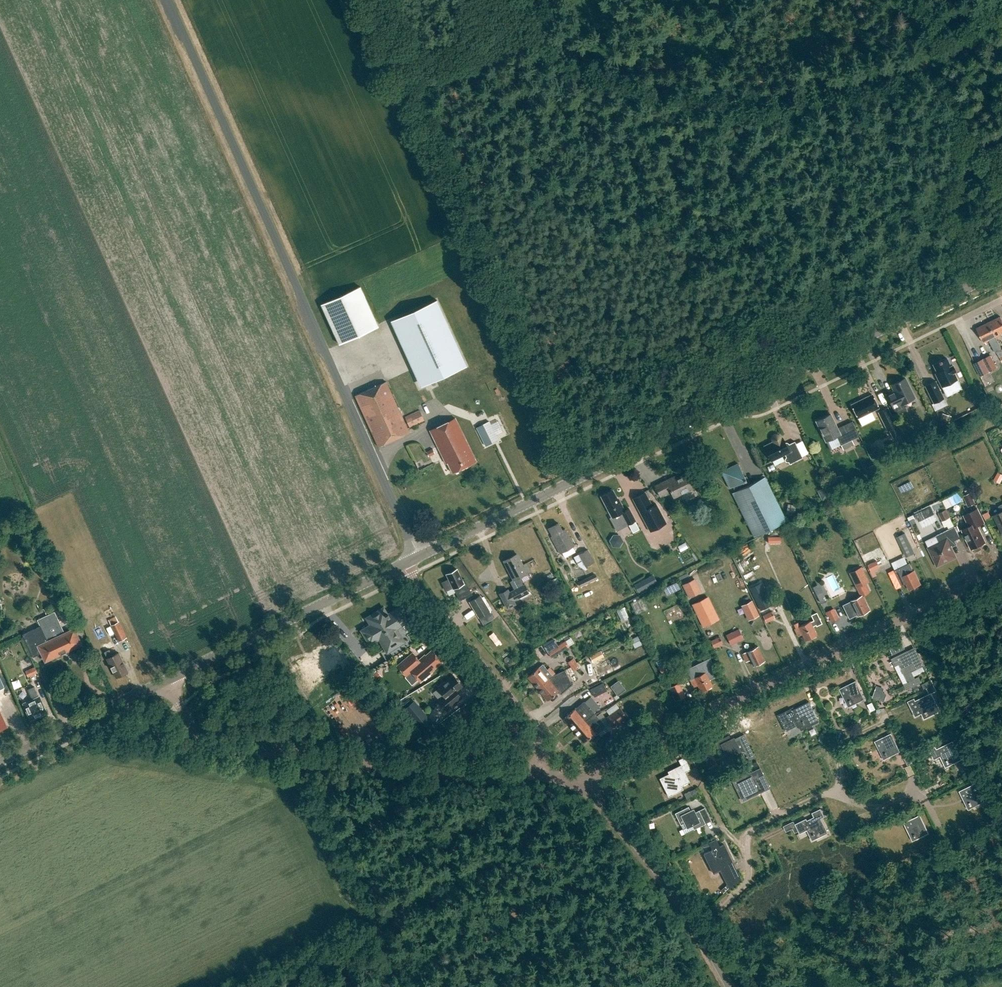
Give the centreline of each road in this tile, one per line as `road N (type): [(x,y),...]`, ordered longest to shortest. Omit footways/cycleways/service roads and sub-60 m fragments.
road 1 (tertiary): [(418,556),(1001,271)]
road 2 (unclassified): [(418,556),(167,0)]
road 3 (residential): [(588,785),(608,763),(1001,569)]
road 4 (unclassified): [(544,772),(214,744),(190,724),(165,681)]
road 5 (track): [(696,930),(746,884),(755,828),(829,791),(876,800),(929,779)]
road 6 (tertiary): [(165,681),(401,564)]
road 7 (unclassified): [(544,772),(542,733),(401,564)]
road 8 (unclassified): [(730,986),(675,898),(588,785)]
road 9 (tertiary): [(0,762),(165,681)]

